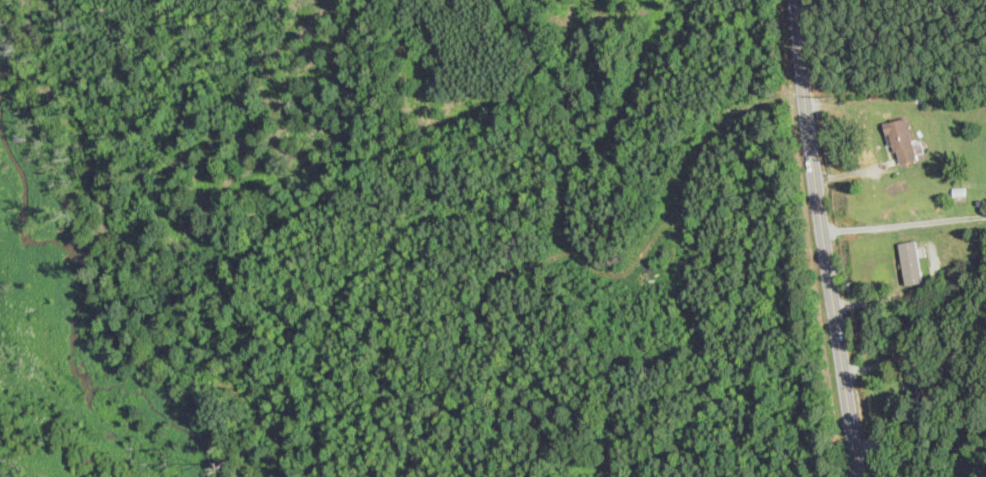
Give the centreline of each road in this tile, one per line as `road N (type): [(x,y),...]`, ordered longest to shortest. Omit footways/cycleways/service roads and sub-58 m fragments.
road 1 (secondary): [(860,476),(797,0)]

